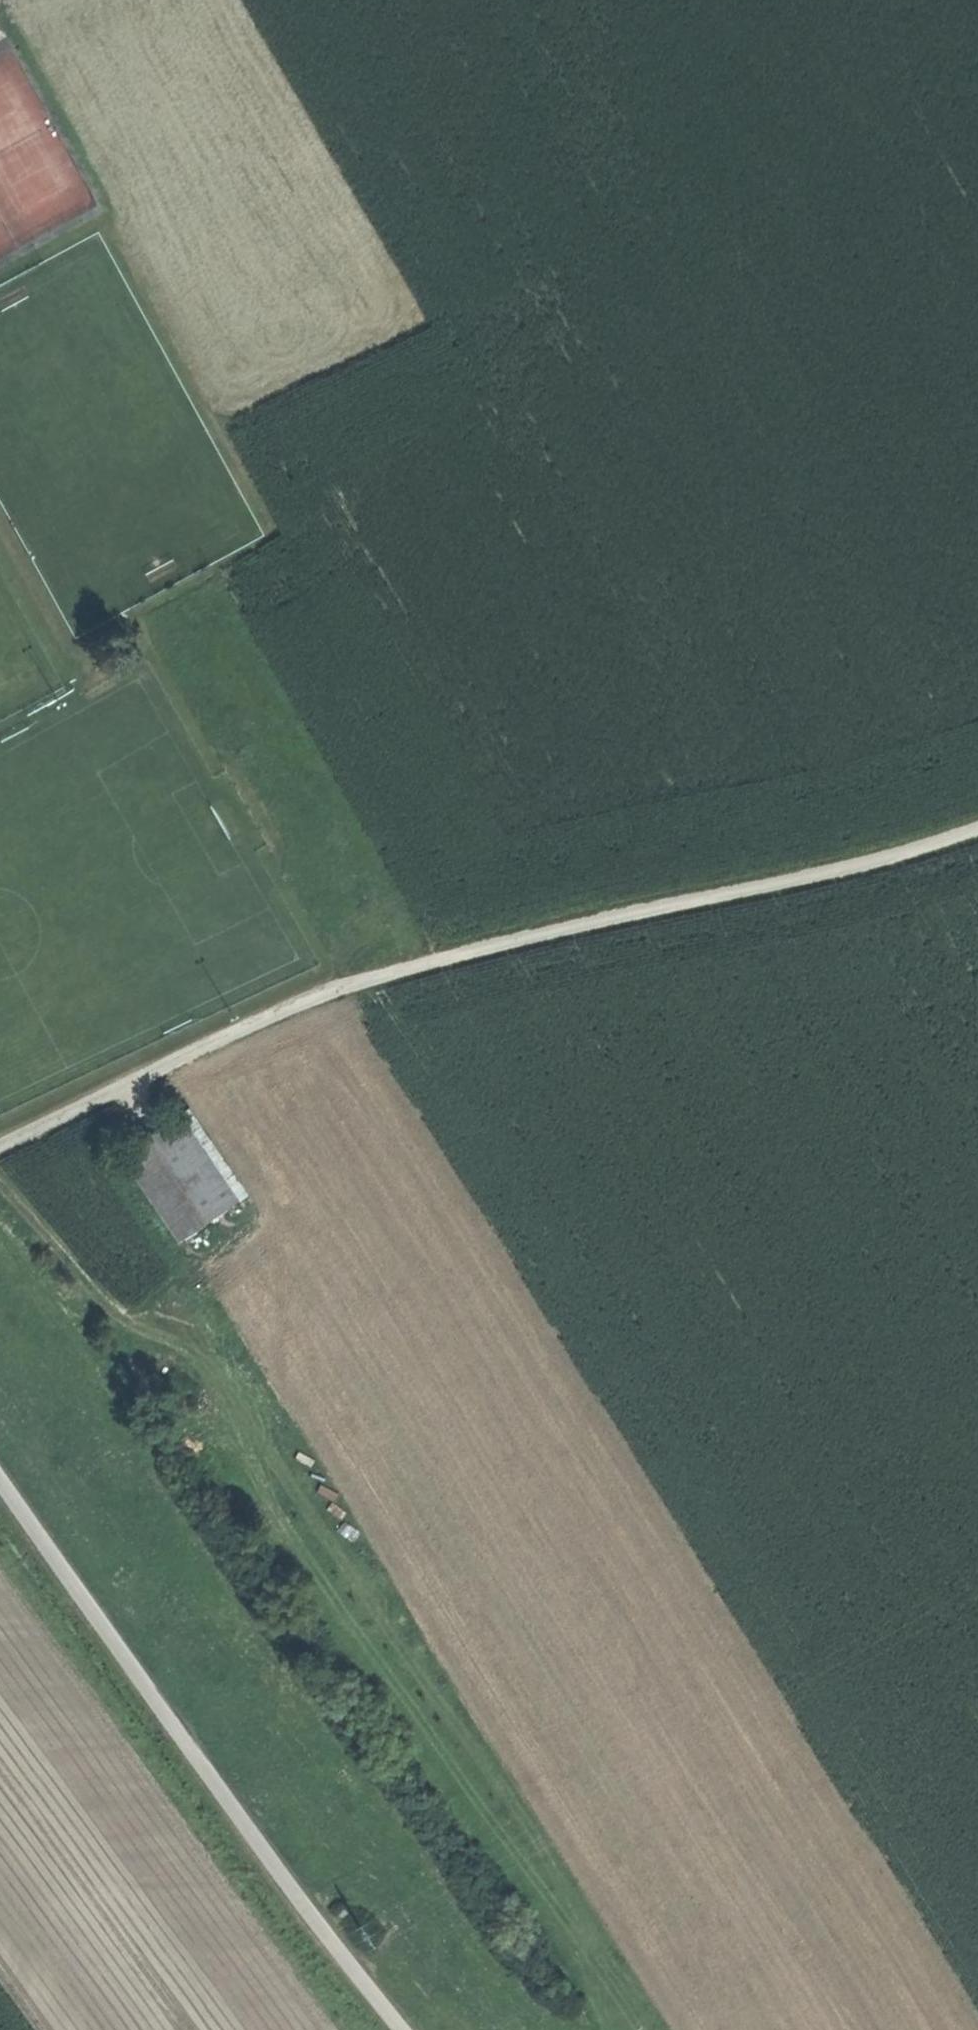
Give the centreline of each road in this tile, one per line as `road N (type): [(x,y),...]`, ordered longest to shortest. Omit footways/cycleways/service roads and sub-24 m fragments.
road 1 (track): [(0,1143),(296,999),(977,829)]

